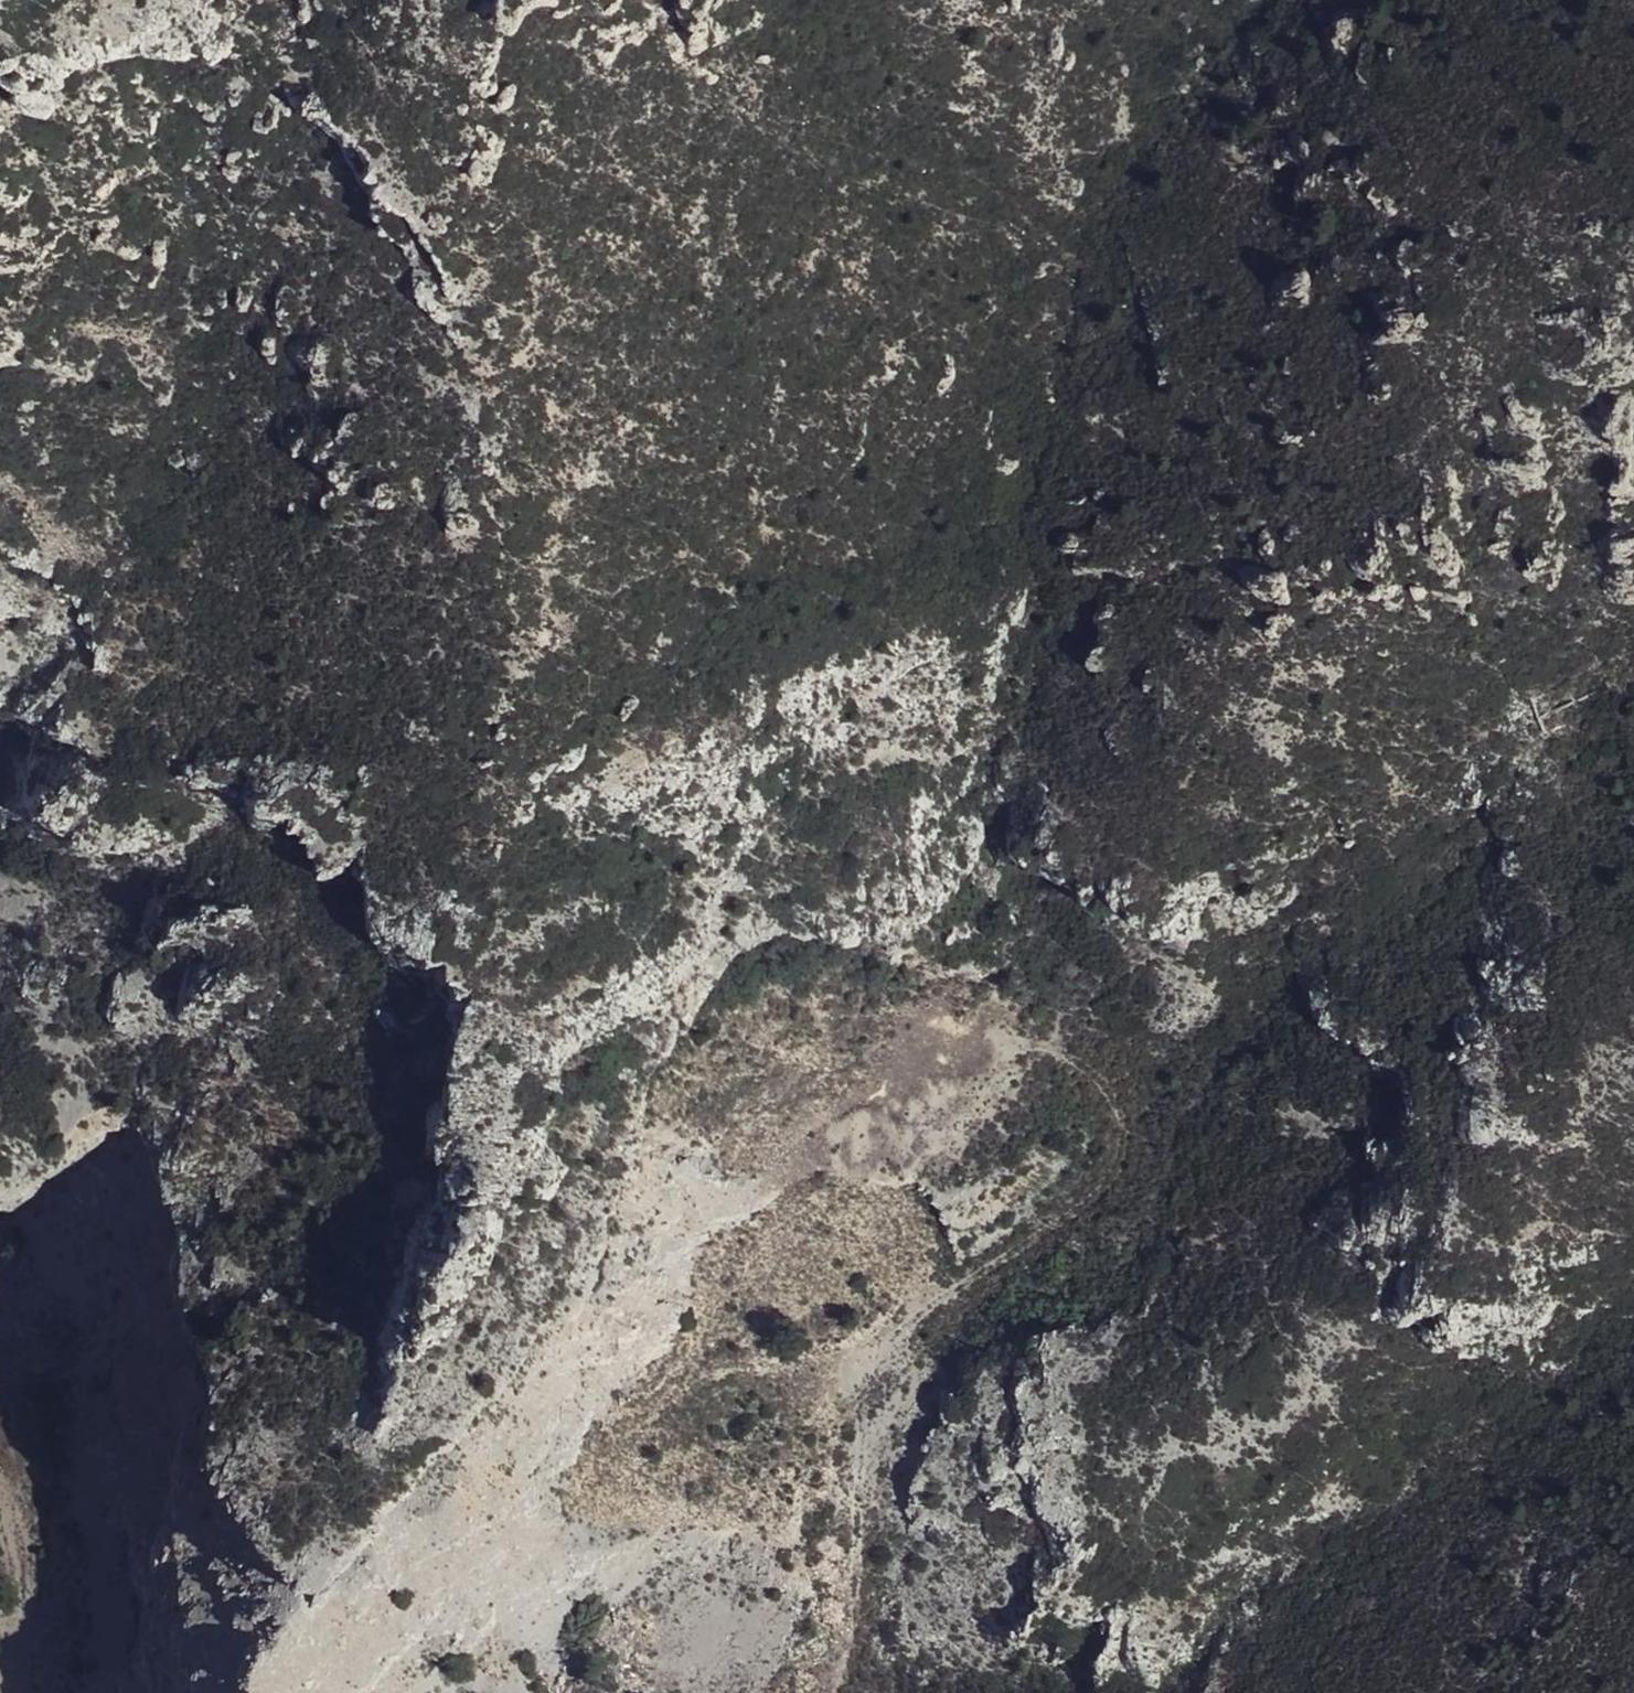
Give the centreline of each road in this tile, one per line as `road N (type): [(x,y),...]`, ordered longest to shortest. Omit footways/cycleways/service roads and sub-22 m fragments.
road 1 (track): [(841,1692),(889,1383),(946,1288),(1029,1238),(1118,1168),(1116,1096),(1071,1047),(1016,1049),(855,1136)]
road 2 (track): [(0,1492),(32,1597),(15,1692)]

